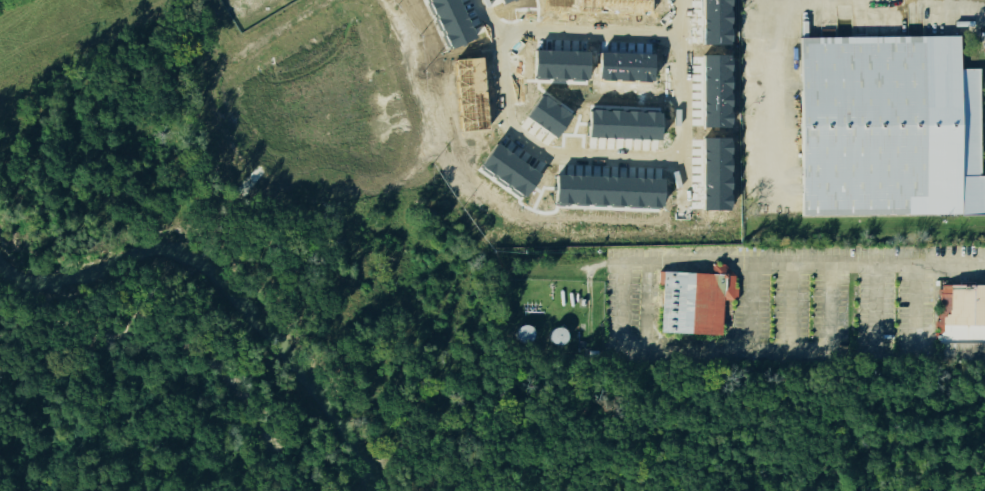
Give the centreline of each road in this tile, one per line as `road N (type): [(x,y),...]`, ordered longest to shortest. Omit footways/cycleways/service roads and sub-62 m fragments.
road 1 (residential): [(479,0),(506,37),(663,41),(679,26),(681,0)]

